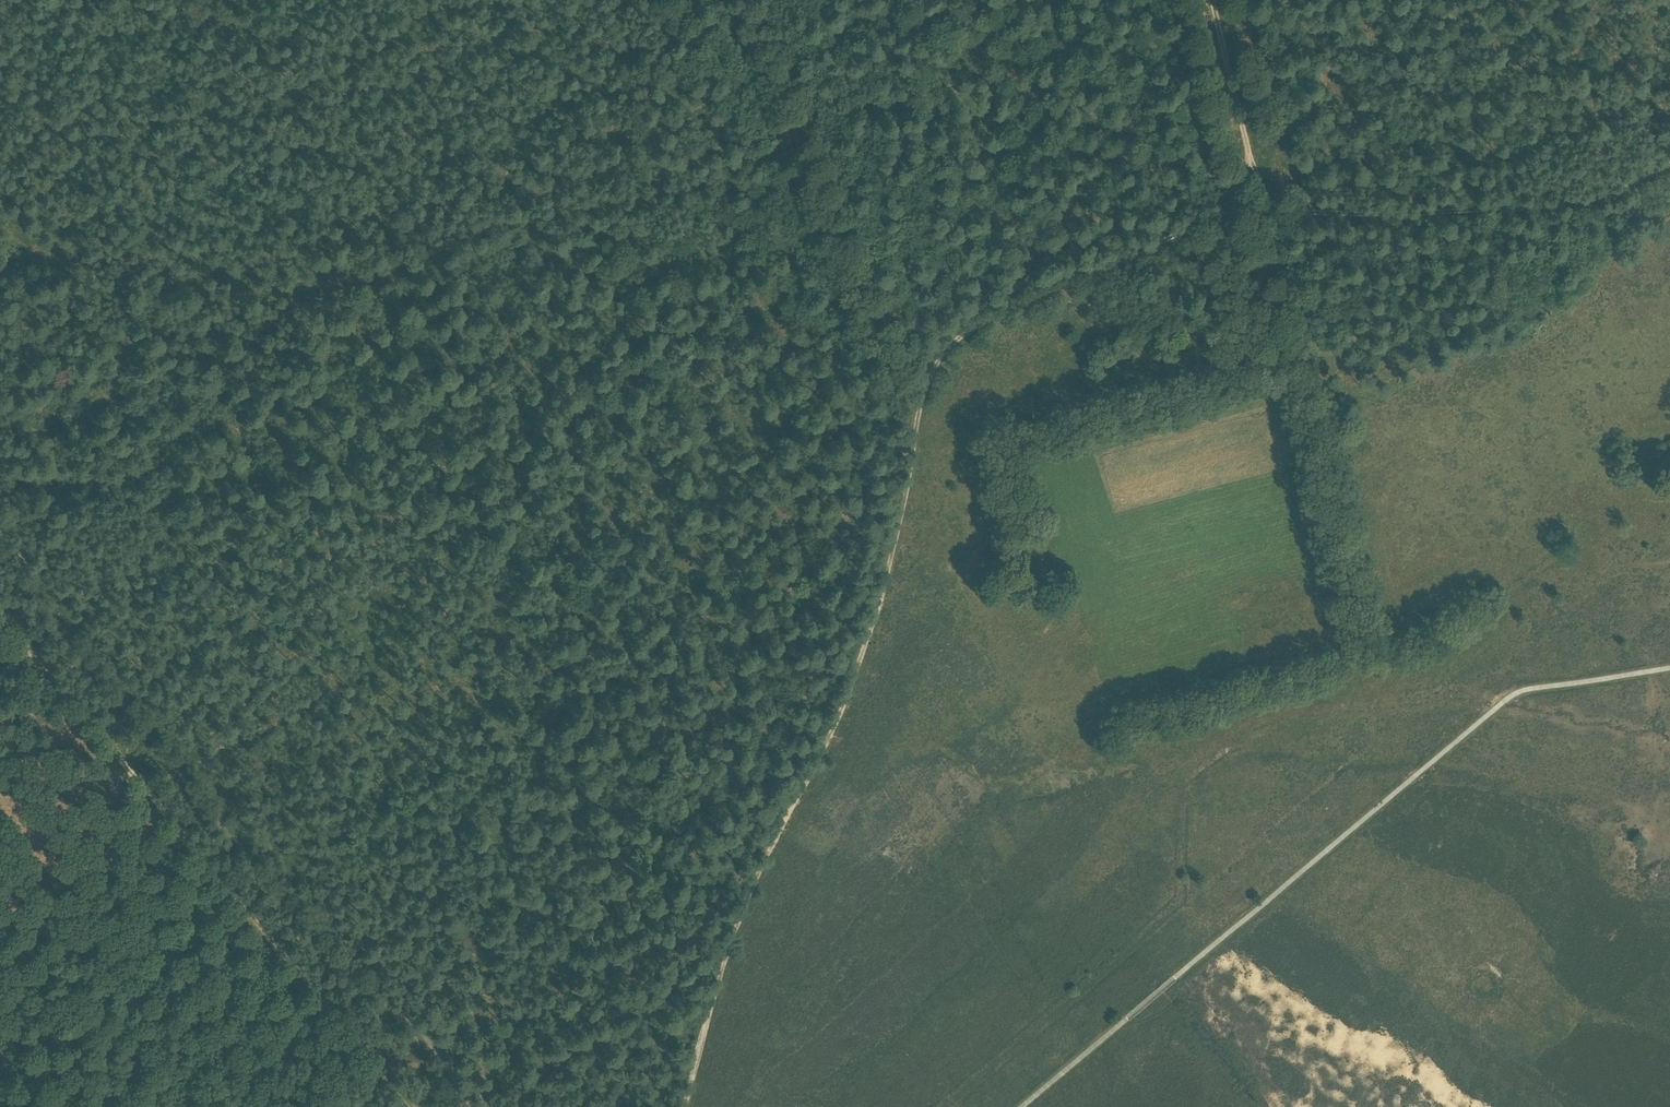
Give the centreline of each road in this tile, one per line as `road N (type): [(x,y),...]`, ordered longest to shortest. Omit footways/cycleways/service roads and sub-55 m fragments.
road 1 (track): [(1669,165),(1494,208),(1235,211),(1055,289),(948,347),(921,408),(874,616),(829,733),(743,906),(684,1106)]
road 2 (track): [(0,291),(120,311),(202,303),(332,273),(492,220),(783,65)]
road 3 (track): [(0,616),(411,1106)]
road 4 (track): [(921,408),(758,0)]
road 5 (track): [(1250,156),(1228,244),(1231,282),(1289,368),(1275,410)]
road 6 (track): [(1271,211),(1215,0)]
road 7 (track): [(332,1013),(232,1106)]

